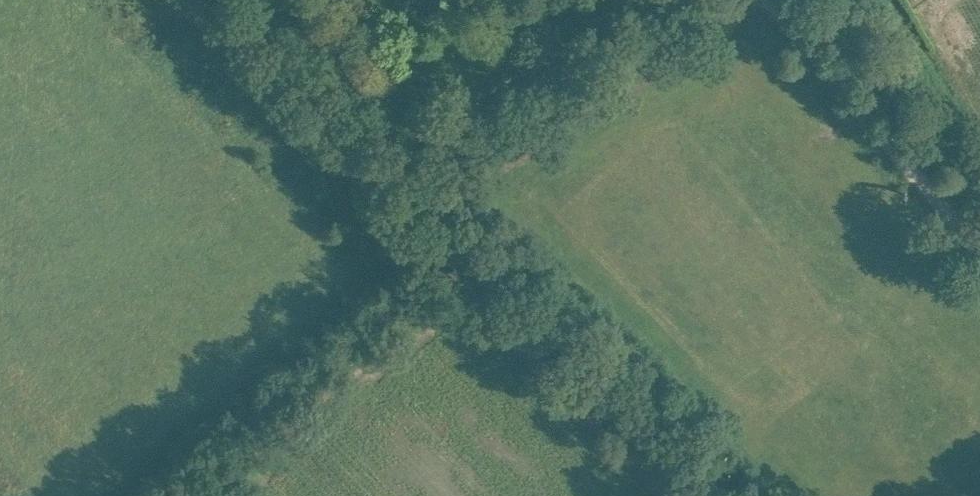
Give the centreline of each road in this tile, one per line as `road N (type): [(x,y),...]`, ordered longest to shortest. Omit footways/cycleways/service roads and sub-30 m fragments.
road 1 (unclassified): [(979,250),(771,0)]

